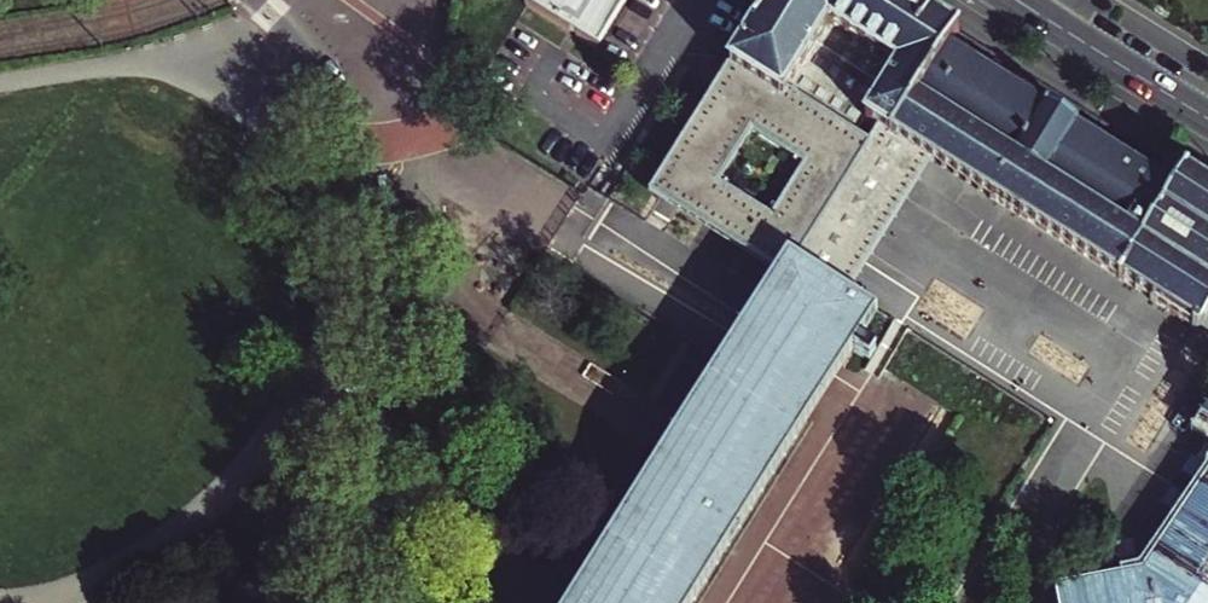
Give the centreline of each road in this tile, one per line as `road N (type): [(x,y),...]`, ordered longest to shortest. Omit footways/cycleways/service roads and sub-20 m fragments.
road 1 (residential): [(259,0),(299,34),(321,66),(359,167),(367,379),(343,602)]
road 2 (secondary): [(1034,13),(1207,119)]

